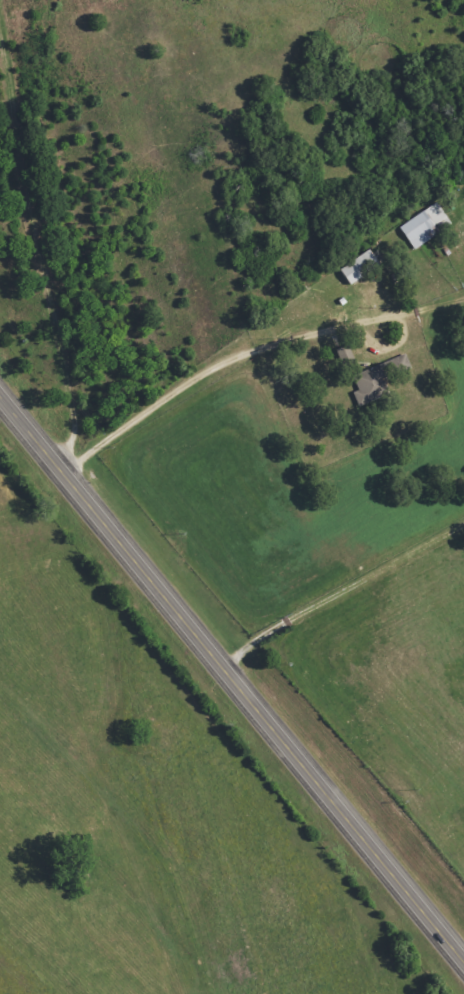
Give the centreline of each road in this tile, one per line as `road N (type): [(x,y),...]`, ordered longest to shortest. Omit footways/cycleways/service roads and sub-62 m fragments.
road 1 (primary): [(463,967),(0,400)]

